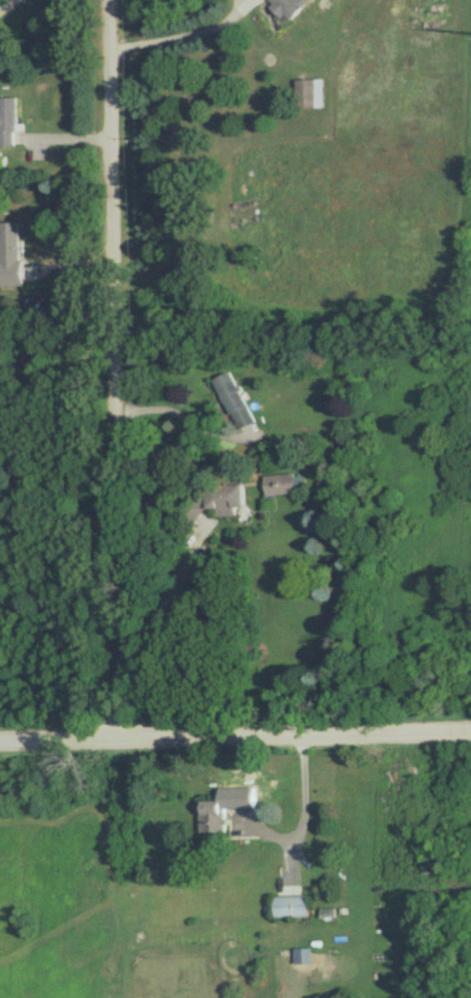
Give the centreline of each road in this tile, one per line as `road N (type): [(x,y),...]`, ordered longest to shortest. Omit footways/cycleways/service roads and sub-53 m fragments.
road 1 (residential): [(121,733),(104,0)]
road 2 (residential): [(470,723),(0,735)]

